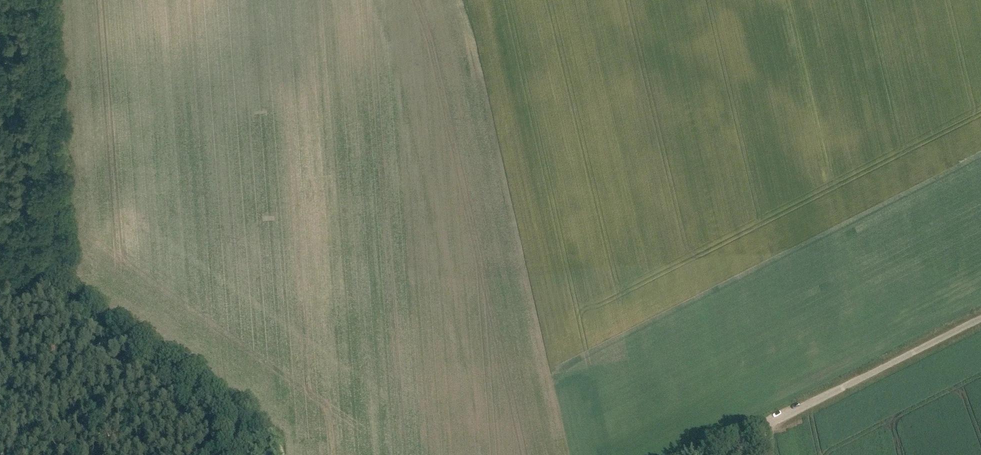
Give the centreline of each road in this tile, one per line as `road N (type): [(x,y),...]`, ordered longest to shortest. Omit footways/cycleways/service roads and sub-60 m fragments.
road 1 (track): [(34,0),(54,275),(269,429),(282,454)]
road 2 (unclassified): [(736,438),(980,316)]

